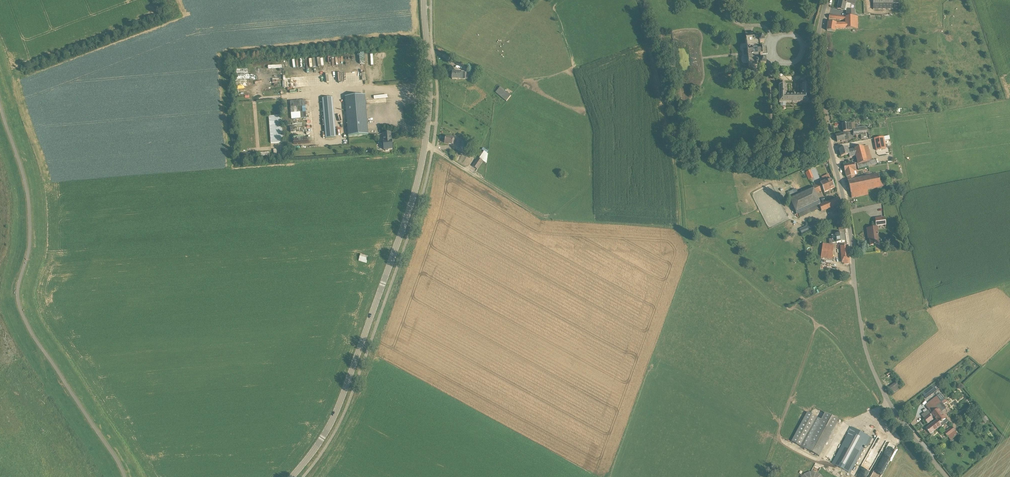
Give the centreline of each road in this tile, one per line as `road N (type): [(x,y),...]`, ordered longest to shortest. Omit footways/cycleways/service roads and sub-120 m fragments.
road 1 (unclassified): [(947,476),(895,413),(867,355),(817,72),(827,0)]
road 2 (tertiary): [(293,476),(335,415),(417,182),(429,98),(424,0)]

